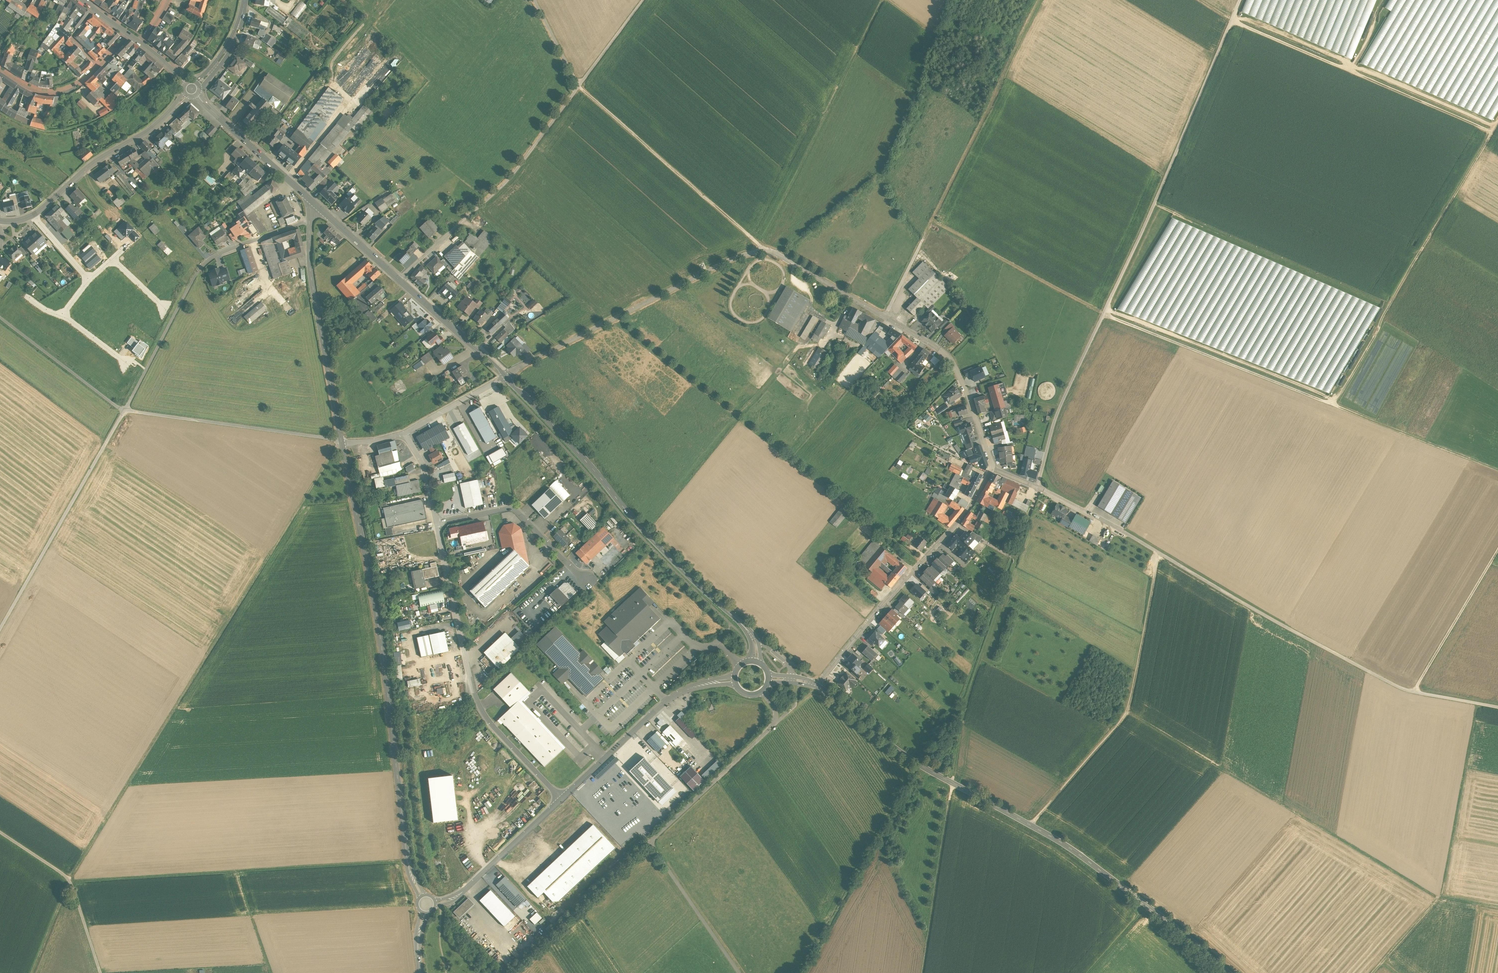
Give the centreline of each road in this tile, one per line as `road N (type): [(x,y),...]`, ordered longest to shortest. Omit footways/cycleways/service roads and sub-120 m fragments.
road 1 (residential): [(506,377),(734,260),(768,252),(946,356),(991,470)]
road 2 (track): [(342,447),(69,881)]
road 3 (track): [(1038,489),(1065,395),(1232,20)]
road 4 (tertiary): [(1228,972),(1082,857),(923,768),(816,686)]
road 5 (track): [(1497,707),(1401,688),(1108,524)]
road 6 (track): [(1497,909),(1438,899),(1127,713)]
road 7 (tertiary): [(406,854),(379,631),(341,445)]
road 8 (residential): [(406,433),(428,480),(478,705),(561,800)]
road 9 (track): [(922,563),(614,320)]
road 10 (track): [(270,972),(238,874),(70,884),(33,972)]
road 11 (tertiary): [(732,616),(506,377)]
road 12 (track): [(1328,403),(1497,121)]
road 13 (track): [(1031,826),(1127,713),(1159,553)]
road 14 (track): [(952,784),(966,699),(1038,489)]
road 15 (track): [(1477,703),(1441,892),(1383,962),(1396,972)]
road 16 (track): [(1492,131),(1232,21)]
road 17 (residential): [(991,470),(973,503),(816,686)]
road 18 (track): [(759,246),(883,0)]
road 19 (track): [(1044,0),(923,240)]
road 20 (track): [(125,410),(0,629)]
road 21 (track): [(765,252),(578,88)]
road 22 (track): [(1104,315),(1328,403)]
road 23 (tertiary): [(341,445),(310,272),(310,222)]
road 24 (track): [(125,410),(341,440)]
road 25 (track): [(1104,315),(933,220)]
road 26 (secondary): [(187,95),(32,214)]
road 27 (track): [(952,784),(922,972)]
road 28 (track): [(1497,470),(1328,403)]
road 29 (track): [(100,972),(69,881),(0,833)]
road 30 (track): [(406,864),(238,874)]
road 31 (tertiary): [(317,208),(197,95)]
road 32 (track): [(1497,551),(1414,693)]
road 33 (track): [(202,268),(125,410)]
road 34 (residential): [(0,70),(32,91),(62,92),(128,35)]
road 35 (track): [(0,318),(125,410)]
road 36 (unclassified): [(672,698),(561,800)]
road 37 (tertiary): [(506,377),(398,281)]
road 38 (unclassified): [(561,800),(465,889)]

